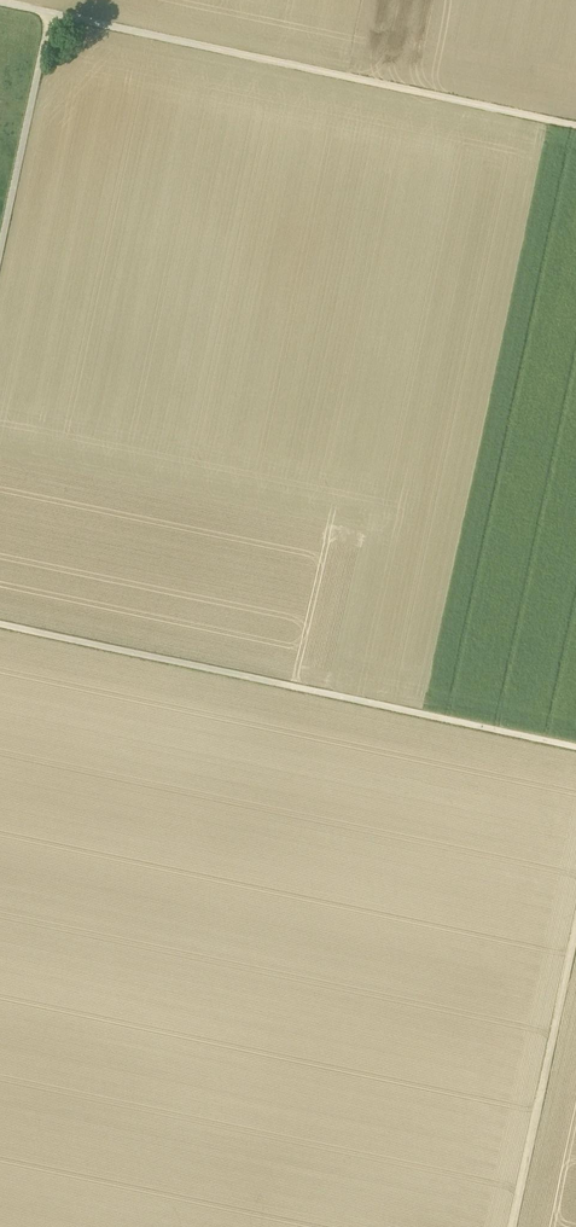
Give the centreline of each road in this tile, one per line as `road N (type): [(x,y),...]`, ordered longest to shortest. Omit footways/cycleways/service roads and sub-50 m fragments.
road 1 (track): [(575,126),(0,3)]
road 2 (track): [(575,747),(0,626)]
road 3 (track): [(514,1226),(575,930)]
road 4 (track): [(0,248),(50,14)]

